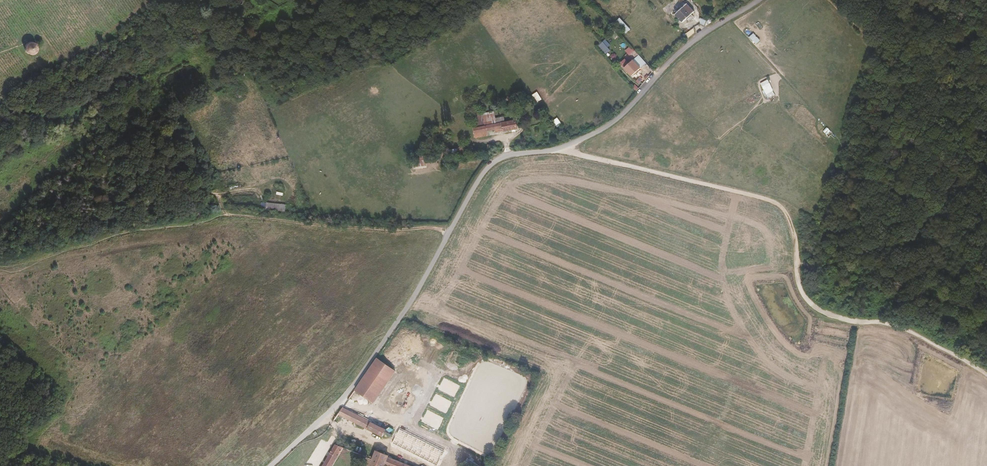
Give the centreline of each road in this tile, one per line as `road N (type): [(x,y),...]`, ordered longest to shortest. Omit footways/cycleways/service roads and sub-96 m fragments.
road 1 (unclassified): [(343,399),(489,167),(507,155),(561,148),(613,122),(685,48),(759,0)]
road 2 (track): [(798,259),(790,220),(776,203),(561,148)]
road 3 (track): [(986,375),(903,328),(815,307),(801,288),(798,259)]
road 4 (track): [(449,232),(223,215)]

